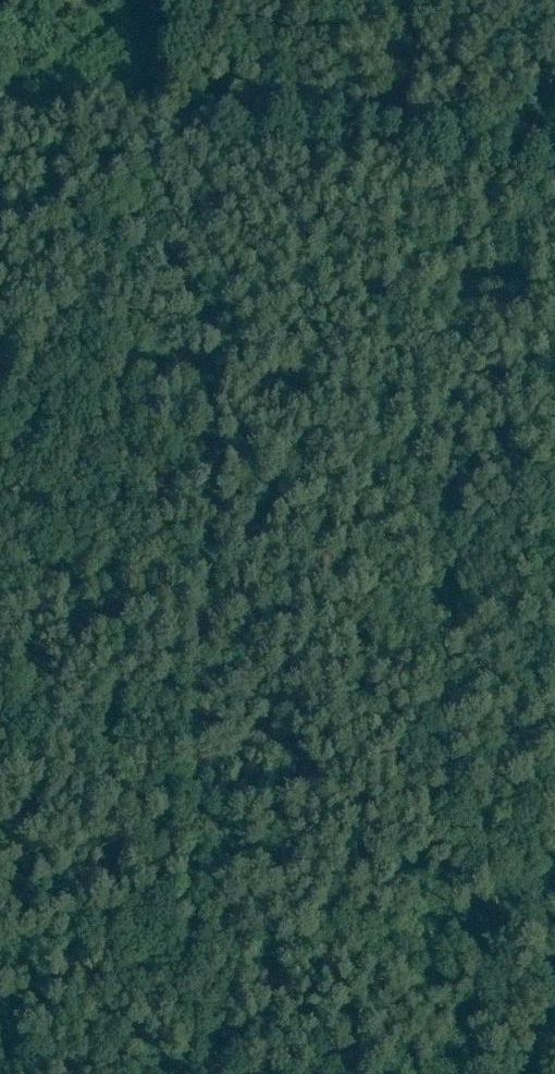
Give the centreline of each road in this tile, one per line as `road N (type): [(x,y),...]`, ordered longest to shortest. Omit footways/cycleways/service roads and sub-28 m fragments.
road 1 (track): [(133,1073),(0,1056)]

